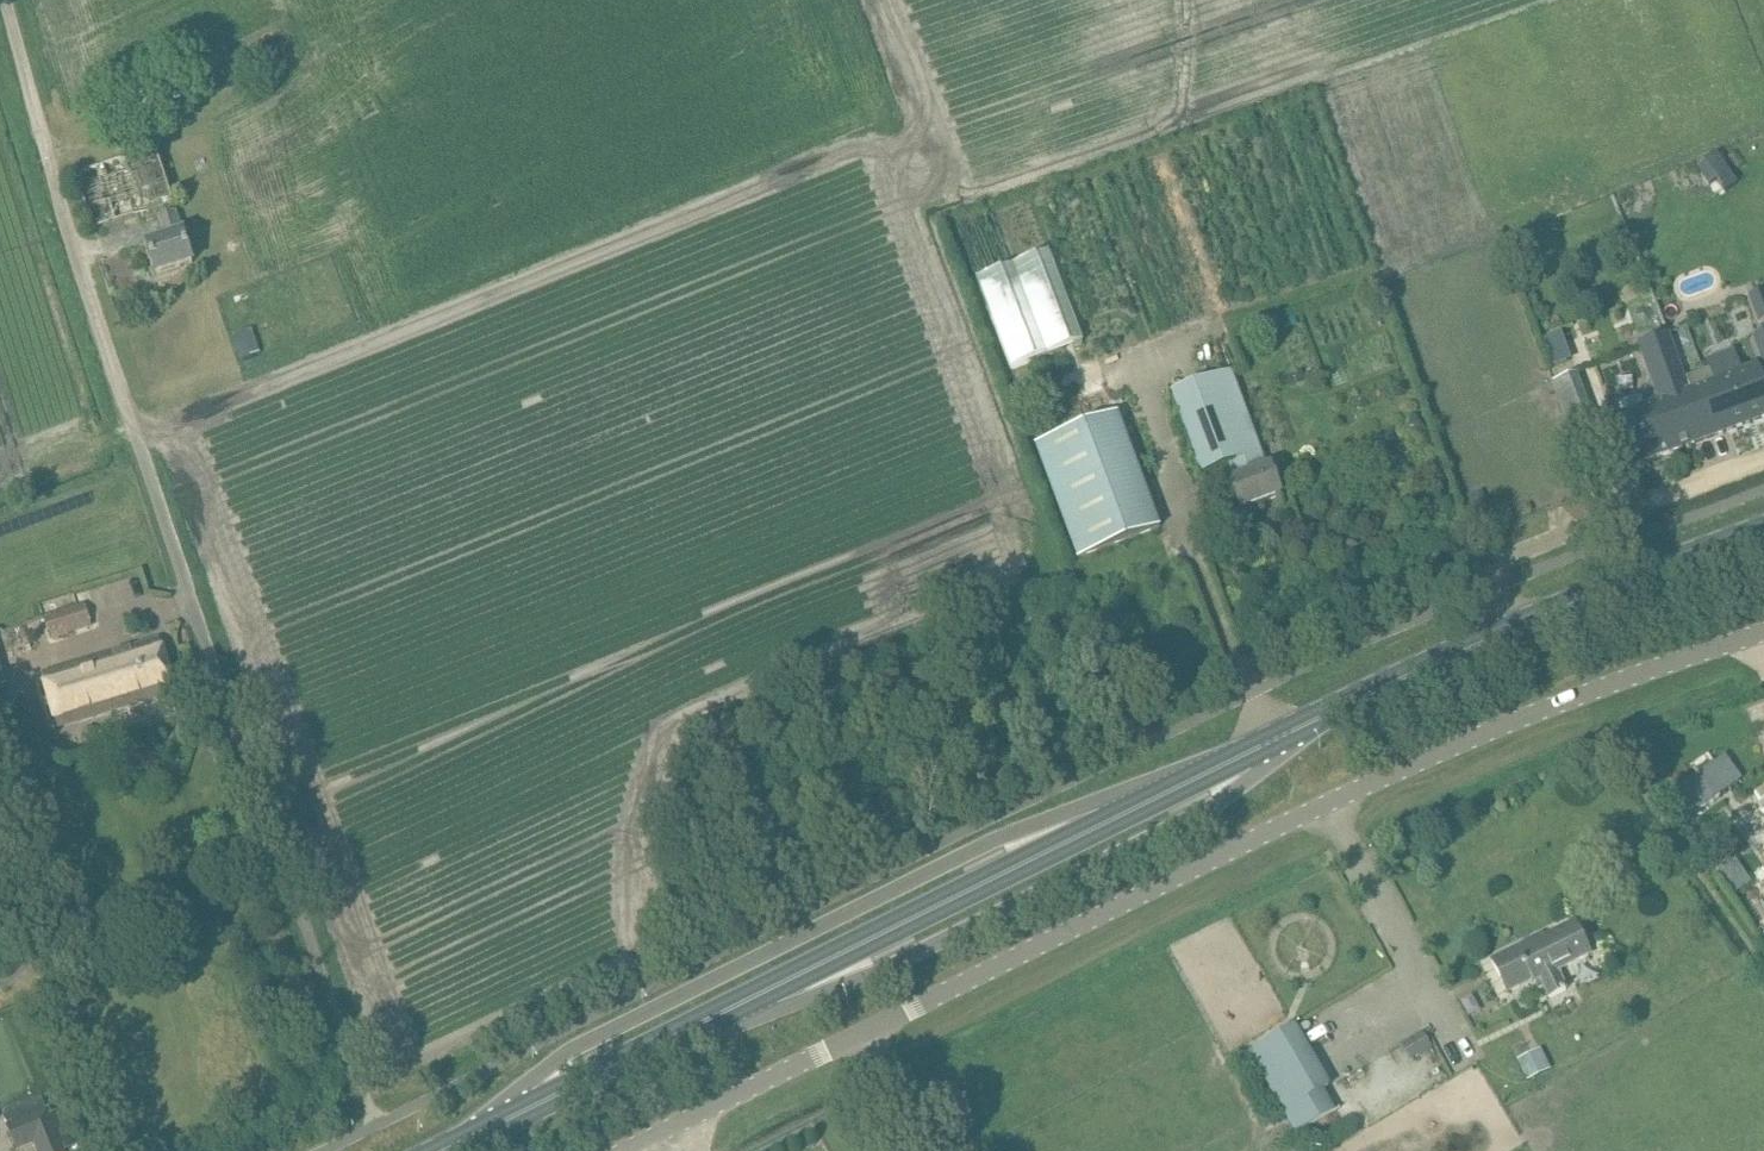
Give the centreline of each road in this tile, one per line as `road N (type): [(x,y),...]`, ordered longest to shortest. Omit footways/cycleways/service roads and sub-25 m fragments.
road 1 (primary): [(448,1150),(1270,742),(1516,629),(1763,534)]
road 2 (unclassified): [(363,1089),(69,234),(5,0)]
road 3 (unclassified): [(864,1033),(1426,759),(1763,634)]
road 4 (unclassified): [(625,1150),(864,1033)]
road 5 (residential): [(1763,464),(1609,518)]
road 6 (unclassified): [(925,1150),(864,1033)]

